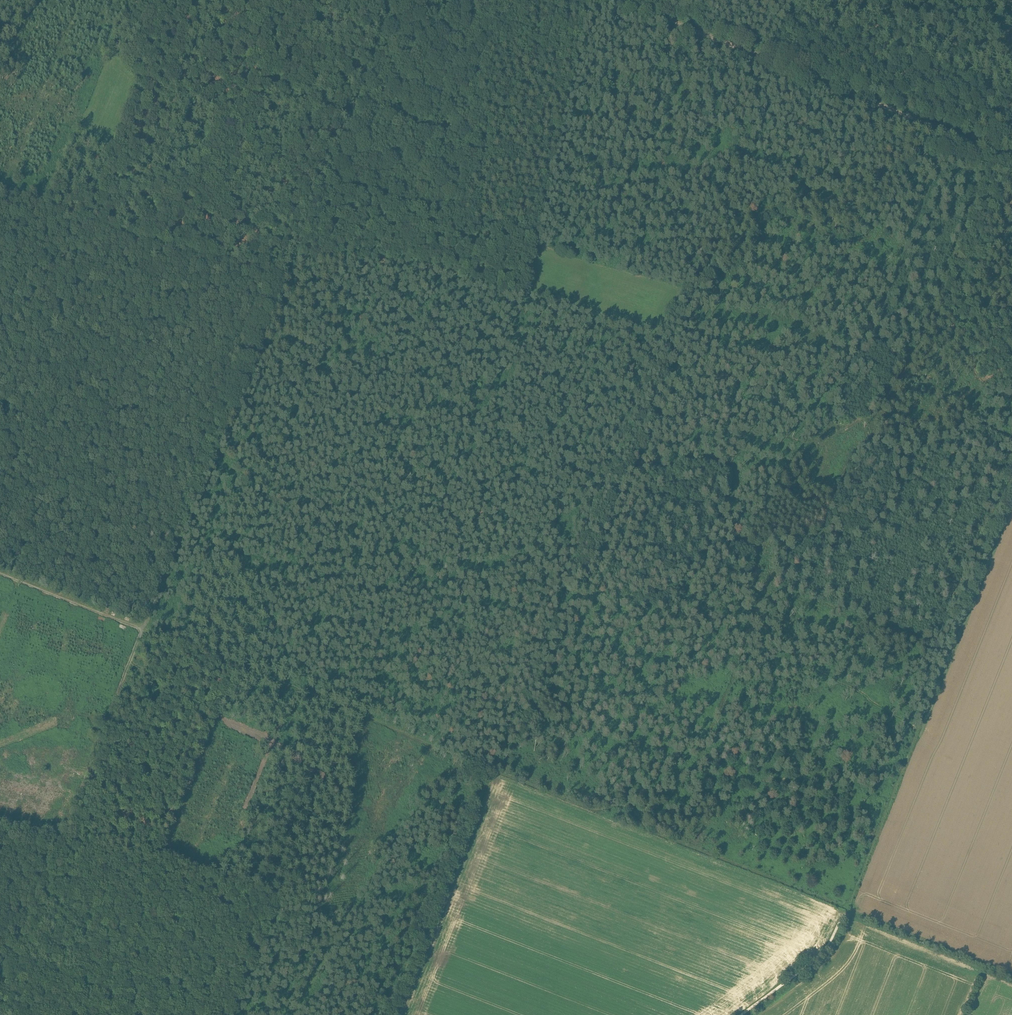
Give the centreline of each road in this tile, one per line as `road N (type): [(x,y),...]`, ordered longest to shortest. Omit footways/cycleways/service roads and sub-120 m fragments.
road 1 (track): [(1011,475),(847,906),(646,827),(633,810),(594,808),(478,767)]
road 2 (track): [(394,0),(143,632)]
road 3 (track): [(143,632),(0,989)]
road 4 (track): [(478,767),(143,632)]
road 5 (track): [(478,767),(386,1014)]
road 6 (track): [(1011,154),(778,62)]
road 7 (track): [(778,62),(679,291)]
road 8 (track): [(778,62),(622,0)]
road 9 (track): [(735,1014),(828,943),(848,911)]
road 10 (track): [(143,632),(0,573)]
road 11 (track): [(530,643),(478,767)]

